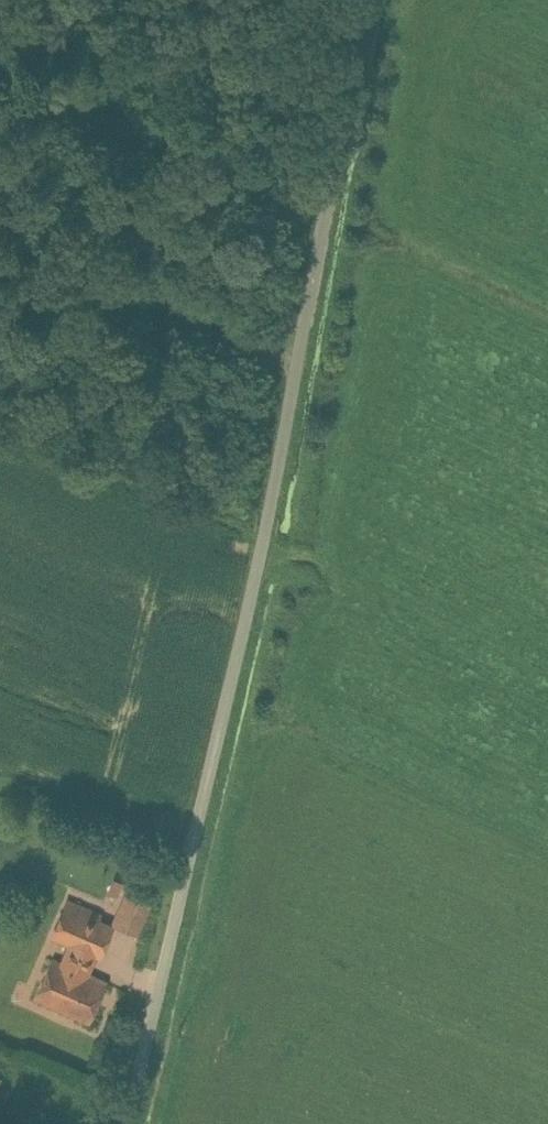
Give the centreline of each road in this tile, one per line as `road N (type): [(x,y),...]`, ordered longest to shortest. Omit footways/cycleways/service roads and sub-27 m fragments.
road 1 (unclassified): [(366,0),(264,538),(128,1123)]
road 2 (track): [(296,367),(24,239)]

